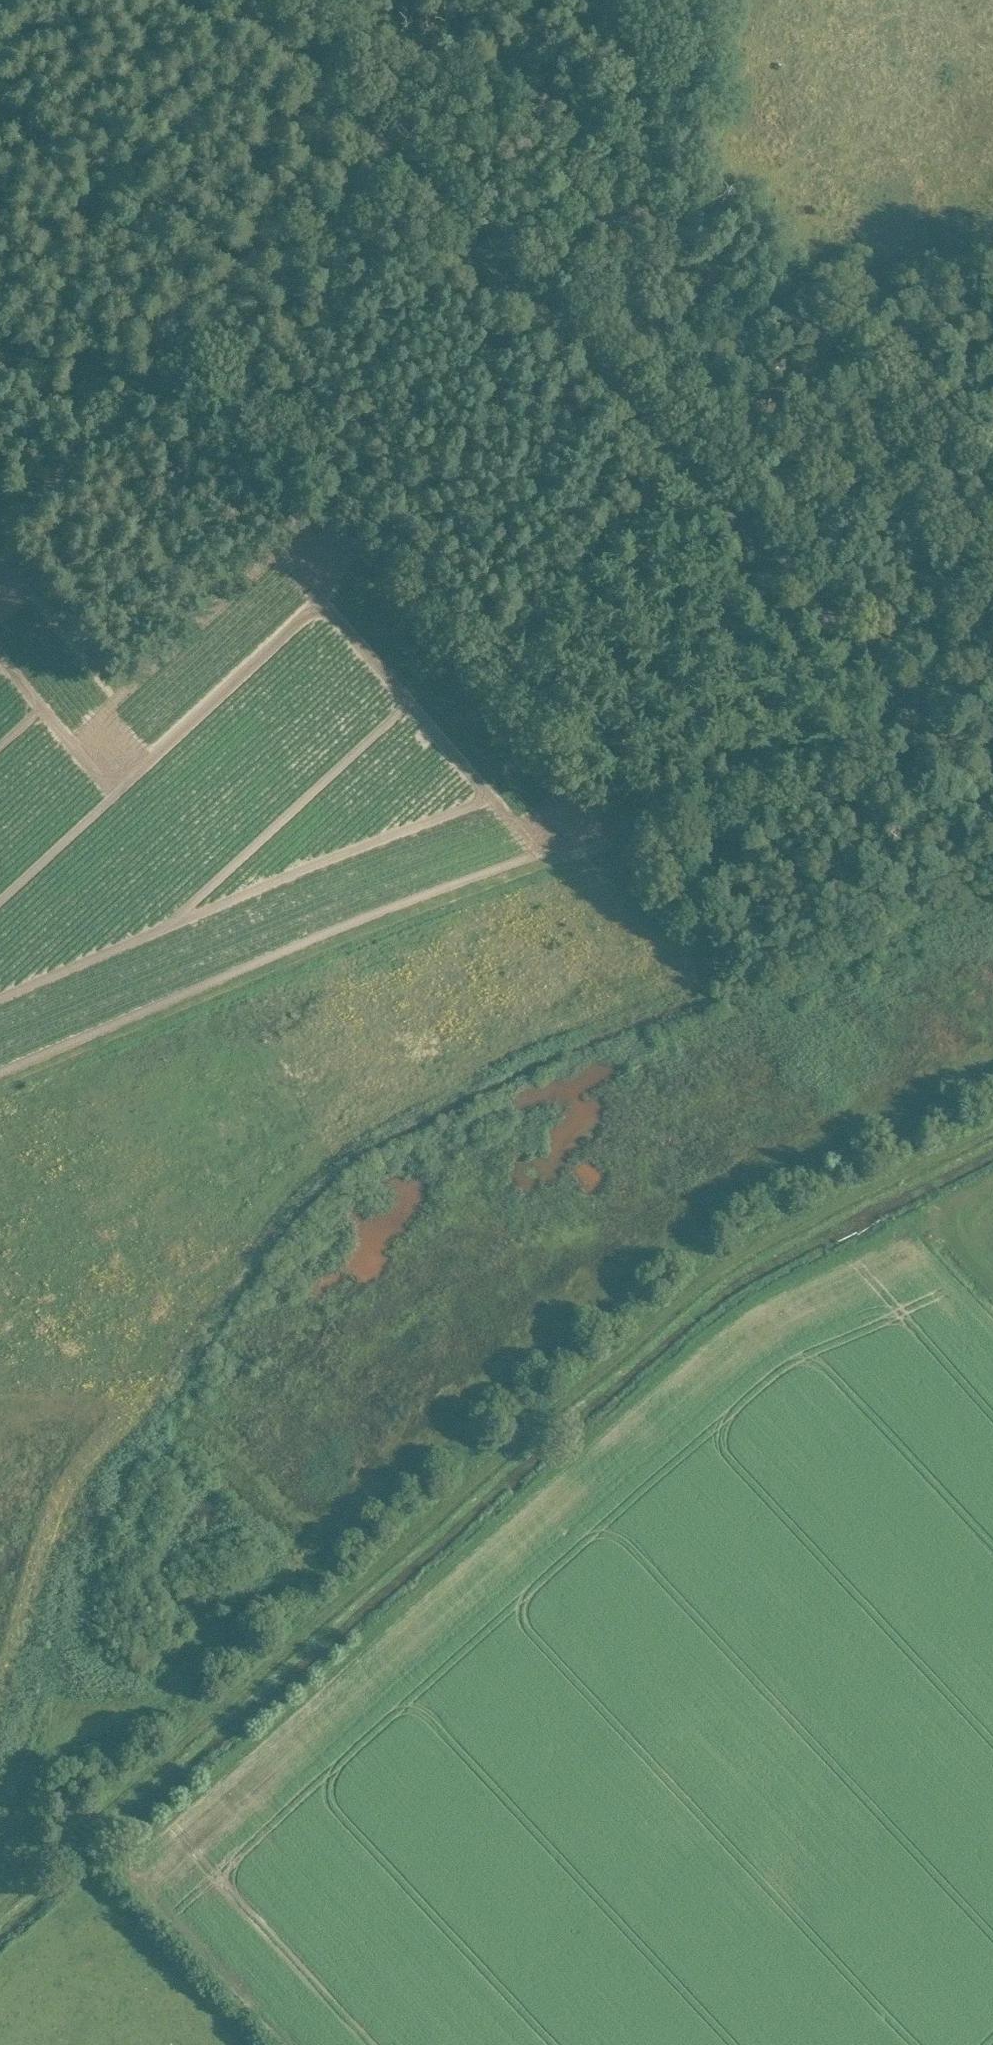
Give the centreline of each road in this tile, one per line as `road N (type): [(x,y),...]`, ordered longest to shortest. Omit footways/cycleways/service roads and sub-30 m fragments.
road 1 (tertiary): [(992,769),(396,163)]
road 2 (track): [(707,787),(636,847),(500,885),(237,1002),(0,1092)]
road 3 (unclassified): [(0,536),(396,163)]
road 4 (track): [(707,787),(992,679)]
road 5 (tertiary): [(396,163),(242,0)]

